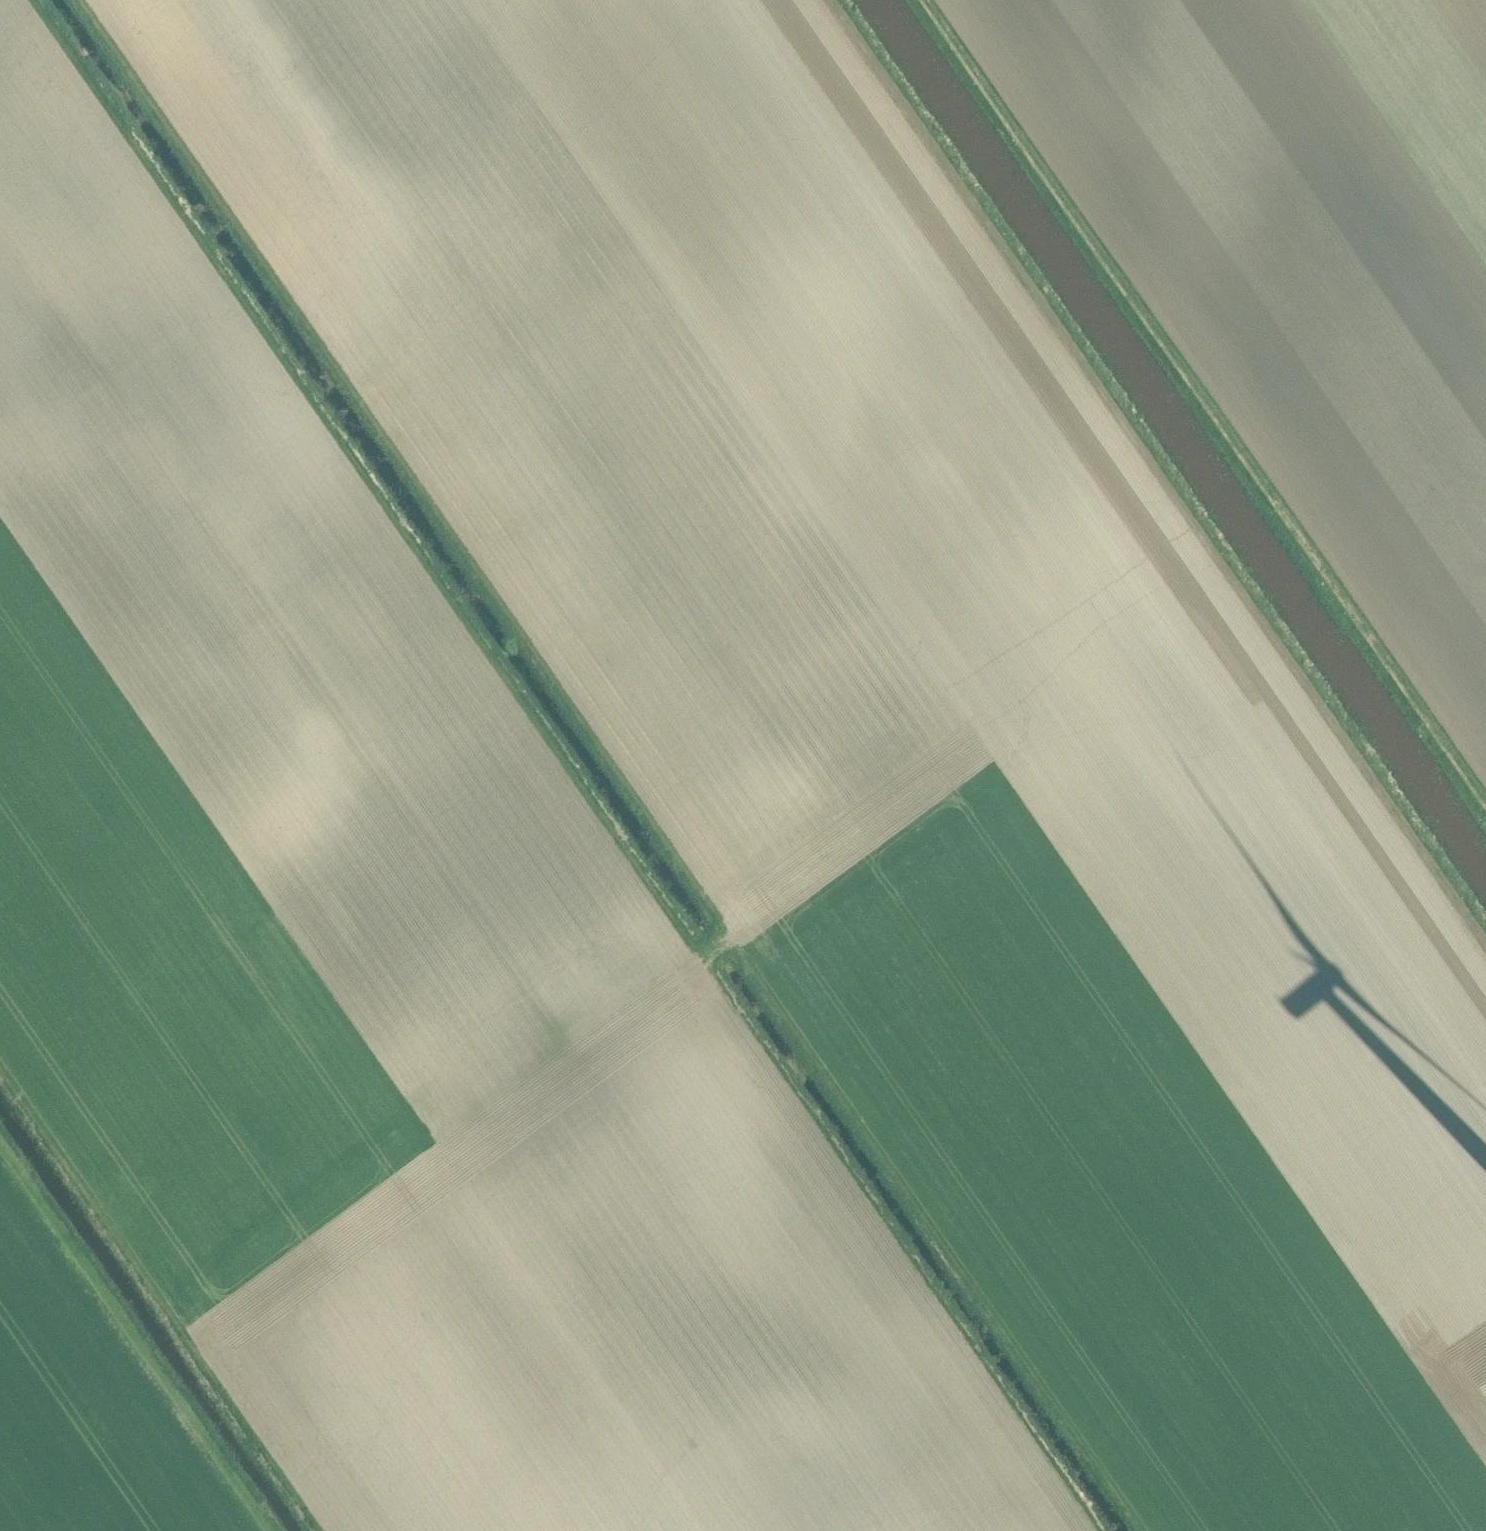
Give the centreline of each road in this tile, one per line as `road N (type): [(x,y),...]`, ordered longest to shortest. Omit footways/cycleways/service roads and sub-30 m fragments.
road 1 (track): [(1485,804),(920,0)]

